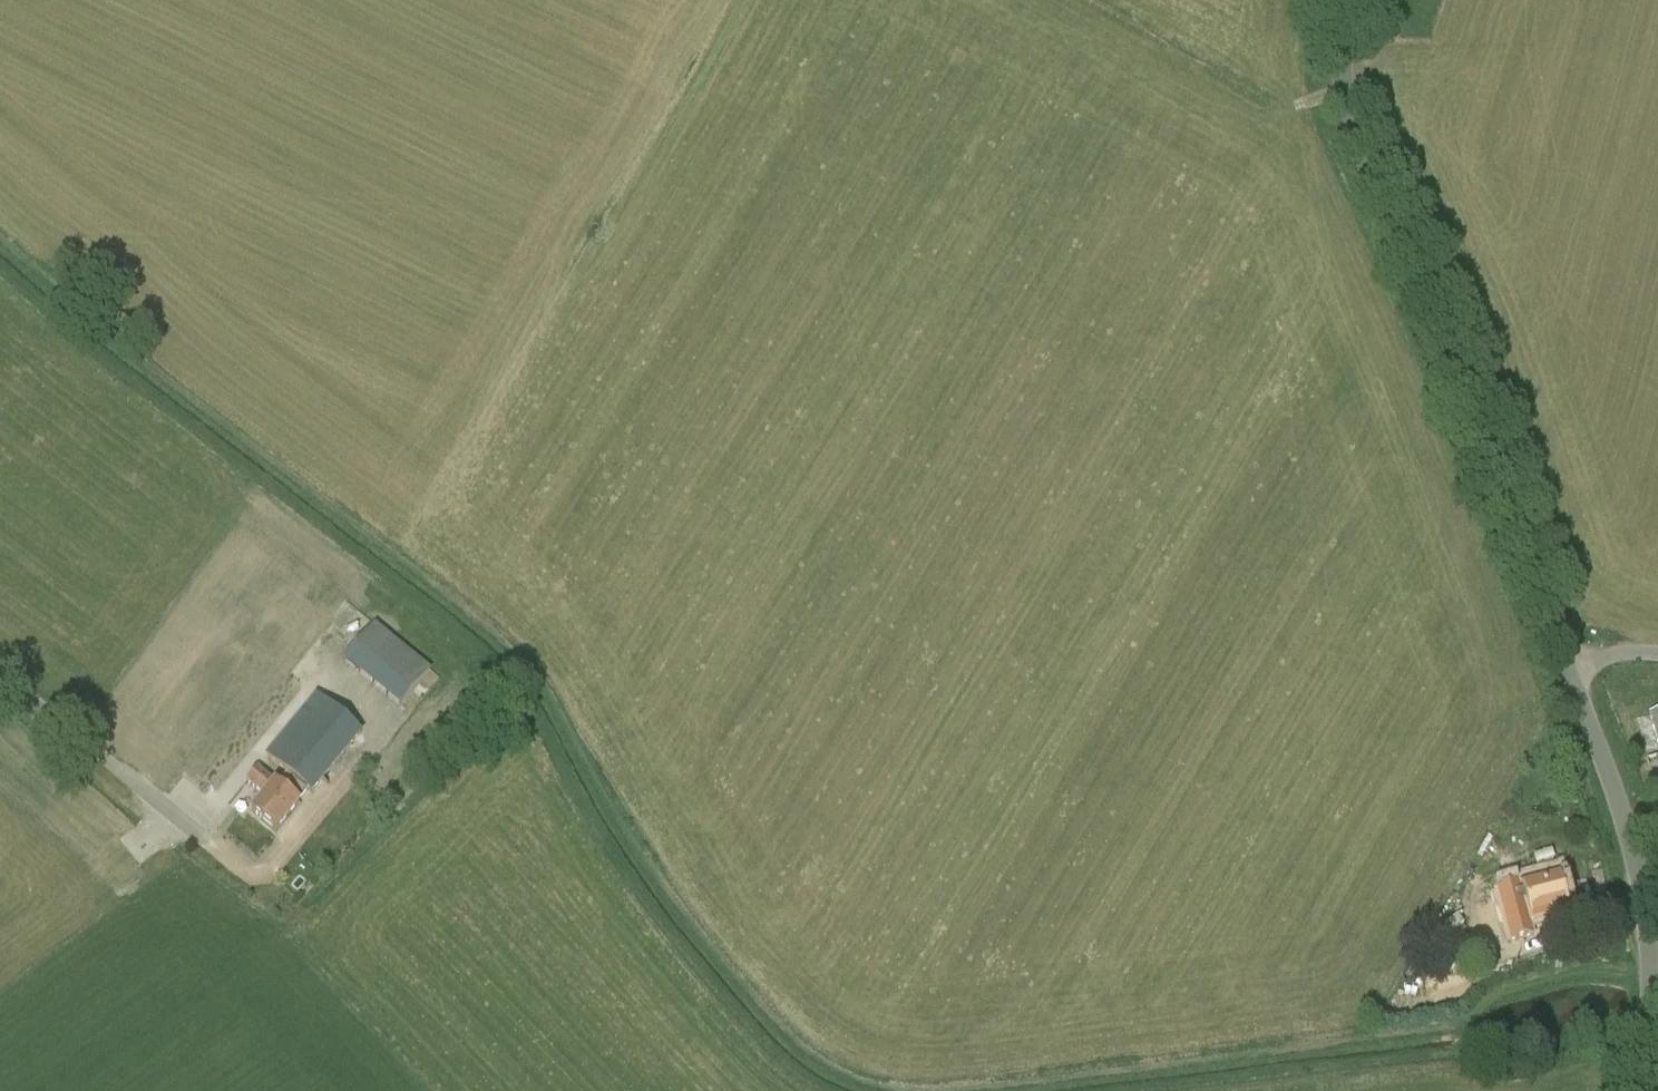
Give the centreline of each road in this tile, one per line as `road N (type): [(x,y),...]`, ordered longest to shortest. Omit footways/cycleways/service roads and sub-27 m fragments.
road 1 (unclassified): [(1569,670),(1347,119),(1337,0)]
road 2 (unclassified): [(1642,1090),(1651,986),(1639,868),(1569,670)]
road 3 (residential): [(0,678),(111,764)]

